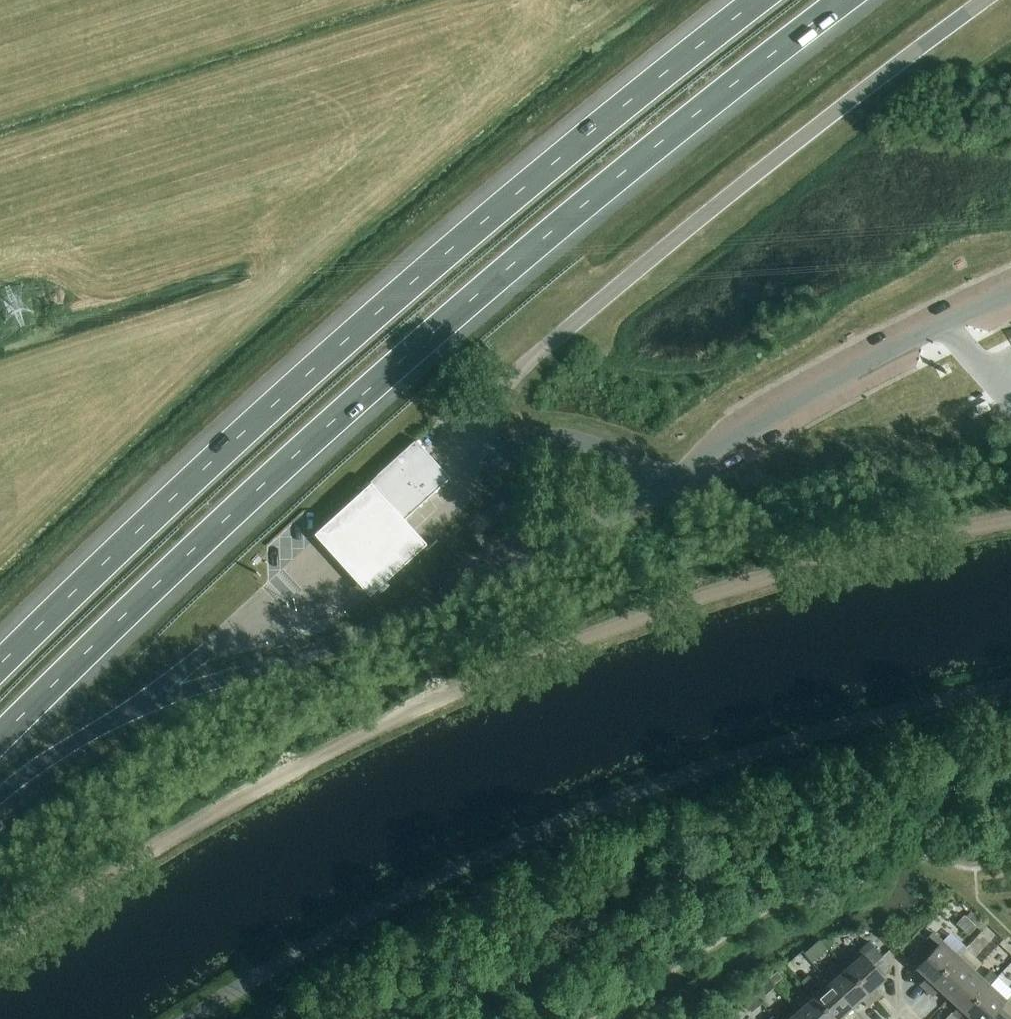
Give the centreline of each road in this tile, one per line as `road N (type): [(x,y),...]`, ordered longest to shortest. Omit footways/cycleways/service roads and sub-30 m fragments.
road 1 (motorway): [(0,740),(404,360),(551,232),(847,0)]
road 2 (track): [(1010,531),(889,552),(679,608),(374,731),(76,899),(0,963)]
road 3 (motorway): [(759,0),(349,337),(0,666)]
road 4 (motorway): [(0,800),(148,703)]

